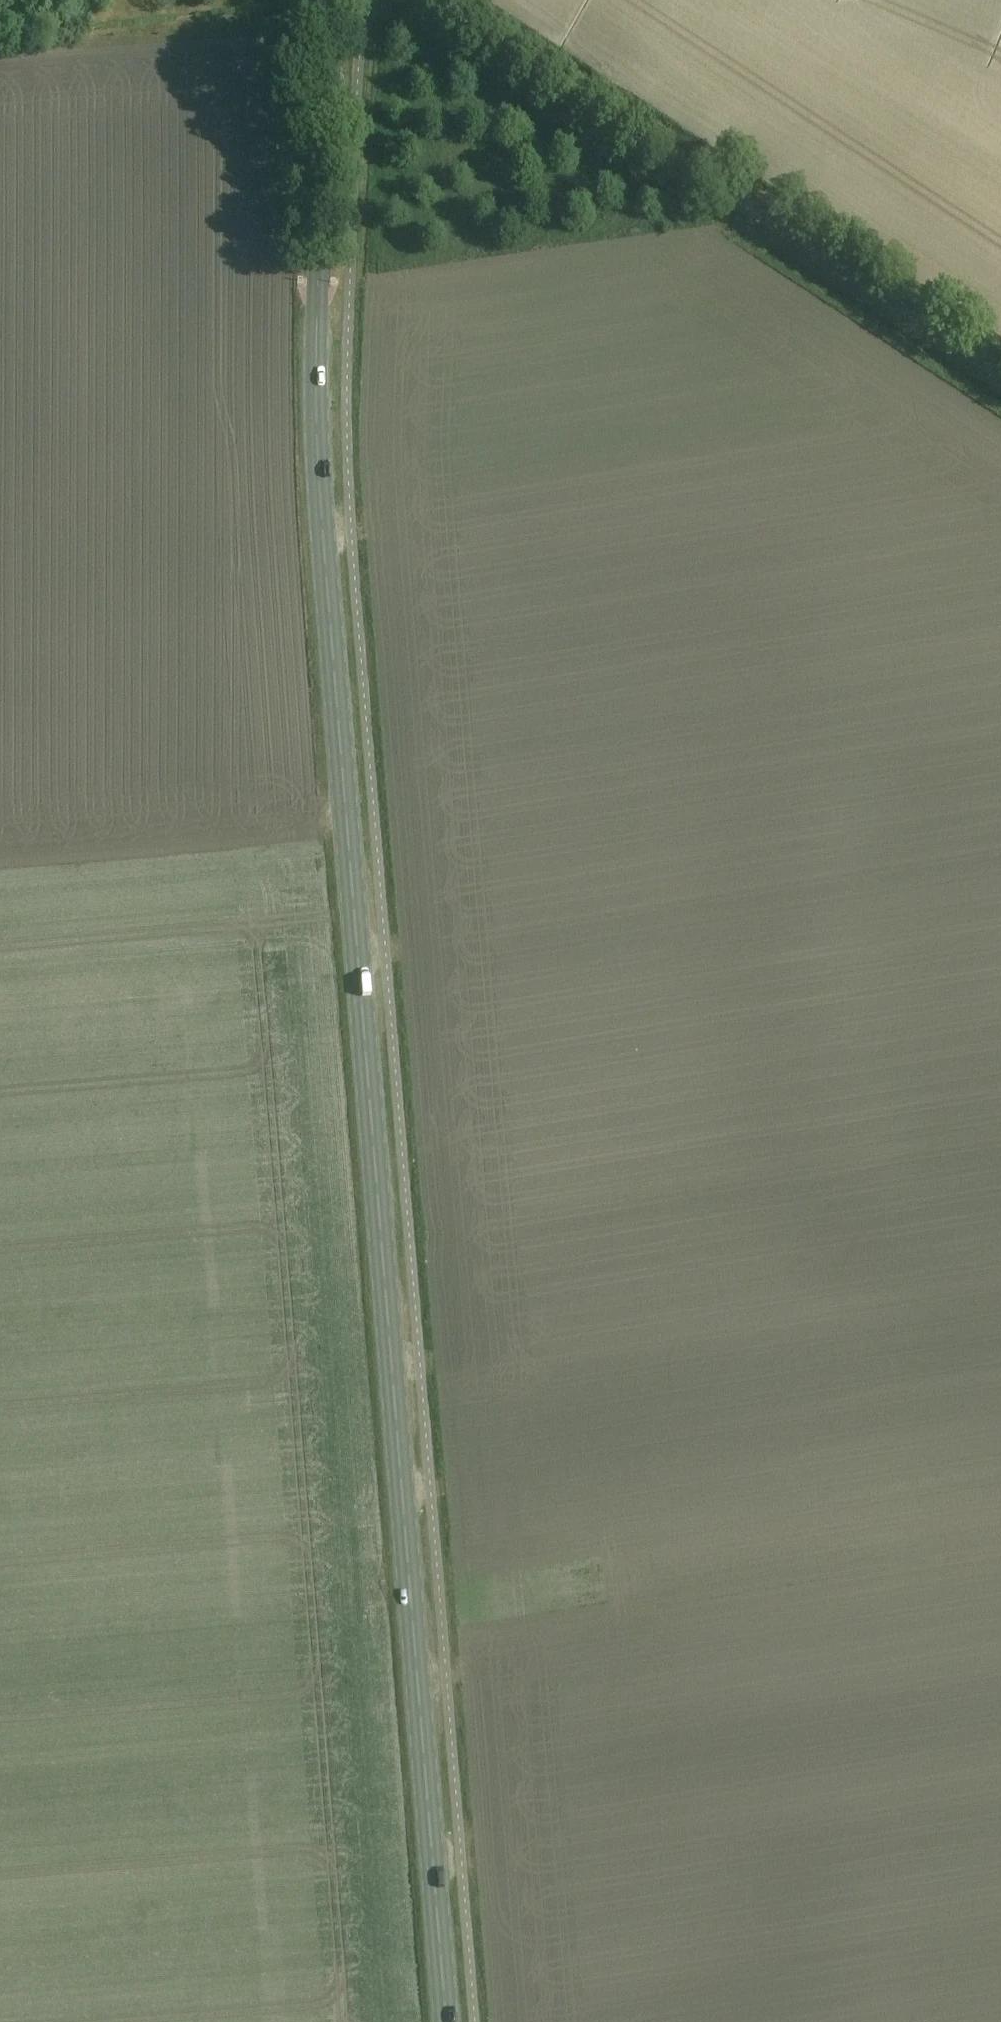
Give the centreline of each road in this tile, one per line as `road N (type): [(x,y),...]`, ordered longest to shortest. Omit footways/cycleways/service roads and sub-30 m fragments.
road 1 (secondary): [(451,2021),(319,460),(318,282),(333,0)]
road 2 (unclassified): [(1000,371),(438,0)]

